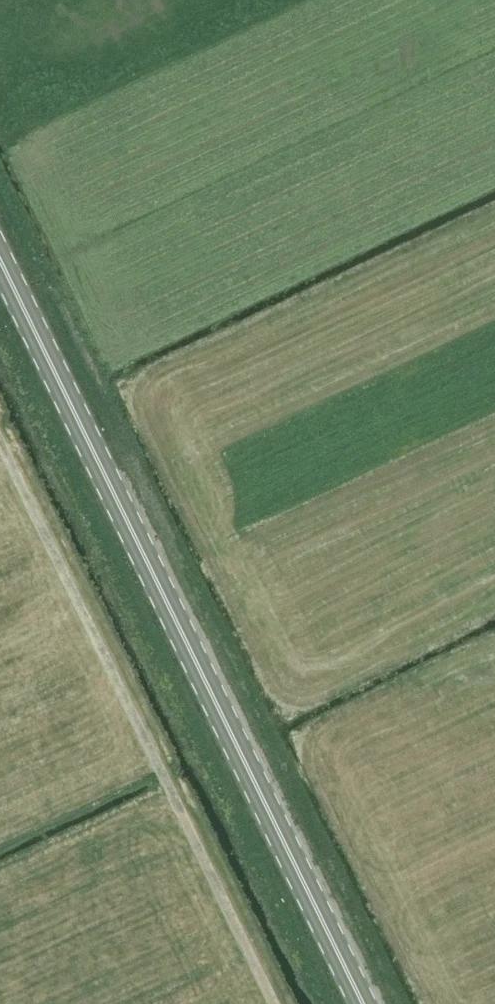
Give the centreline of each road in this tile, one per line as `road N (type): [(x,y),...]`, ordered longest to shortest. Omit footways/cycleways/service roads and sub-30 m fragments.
road 1 (secondary): [(366,1003),(0,254)]

